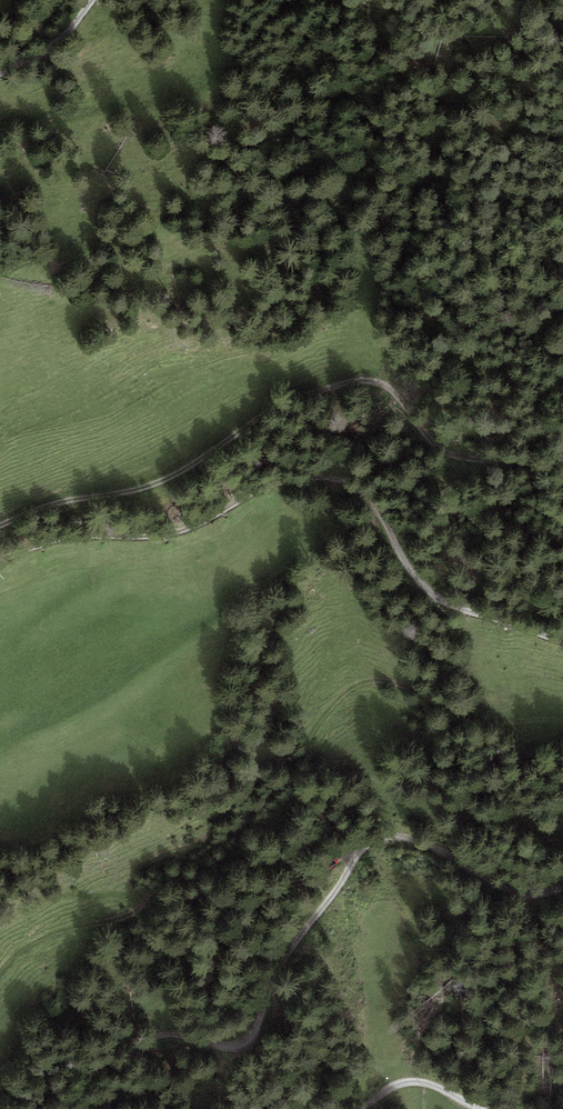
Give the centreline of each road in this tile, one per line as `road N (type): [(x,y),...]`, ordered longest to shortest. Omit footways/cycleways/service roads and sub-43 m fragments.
road 1 (track): [(0,971),(53,931),(138,910),(161,880),(221,845),(292,771),(348,690),(396,684),(507,730),(562,729)]
road 2 (track): [(562,641),(436,598),(403,559),(372,502),(343,481),(273,485),(188,529),(59,540),(0,558)]
road 3 (track): [(105,1108),(124,1058),(154,1036),(225,1046),(251,1039),(283,960),(372,838),(437,847),(513,893),(562,888)]
road 4 (track): [(0,525),(51,504),(166,481),(292,400),(361,381),(391,394),(450,455),(562,461)]
road 5 (track): [(480,1108),(419,1082),(390,1087),(364,1108)]
road 6 (track): [(0,73),(62,37),(94,0)]

